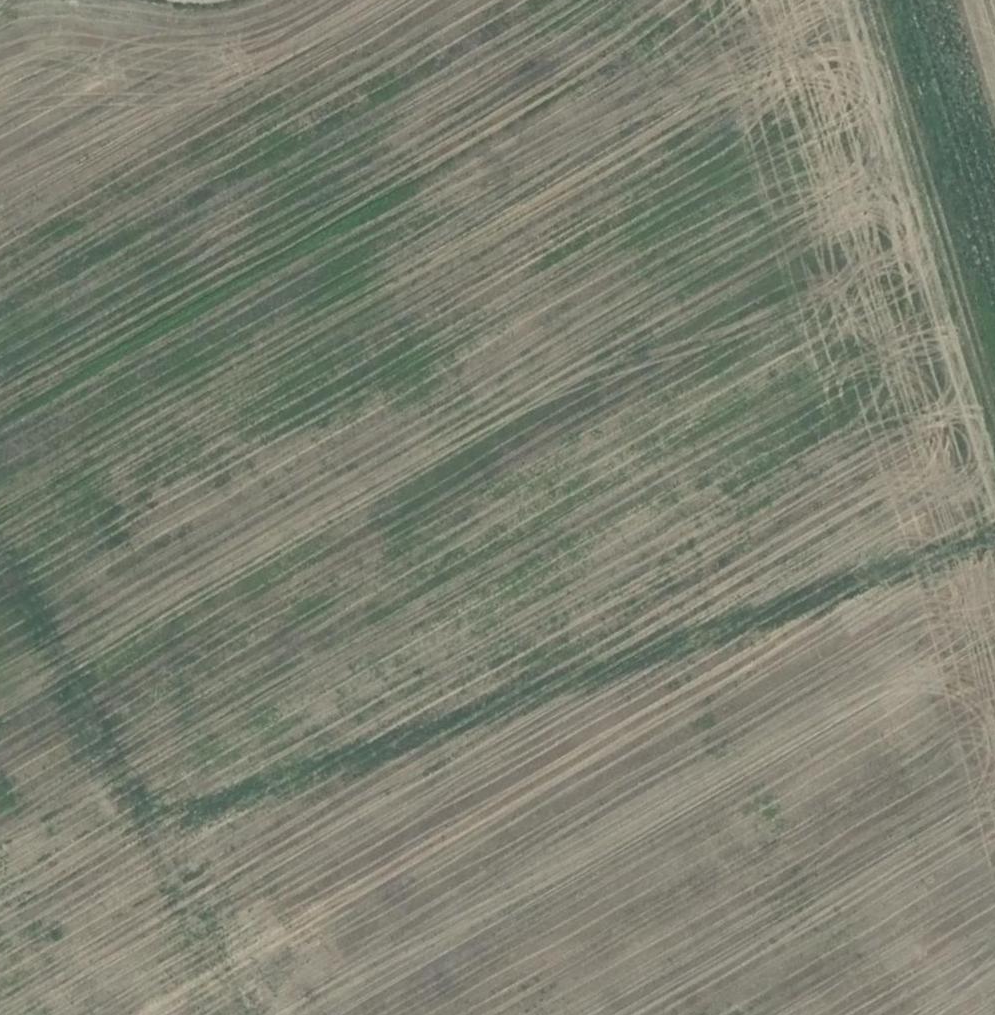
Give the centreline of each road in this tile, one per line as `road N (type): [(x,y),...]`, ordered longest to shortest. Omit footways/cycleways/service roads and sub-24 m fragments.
road 1 (track): [(994,416),(863,0)]

